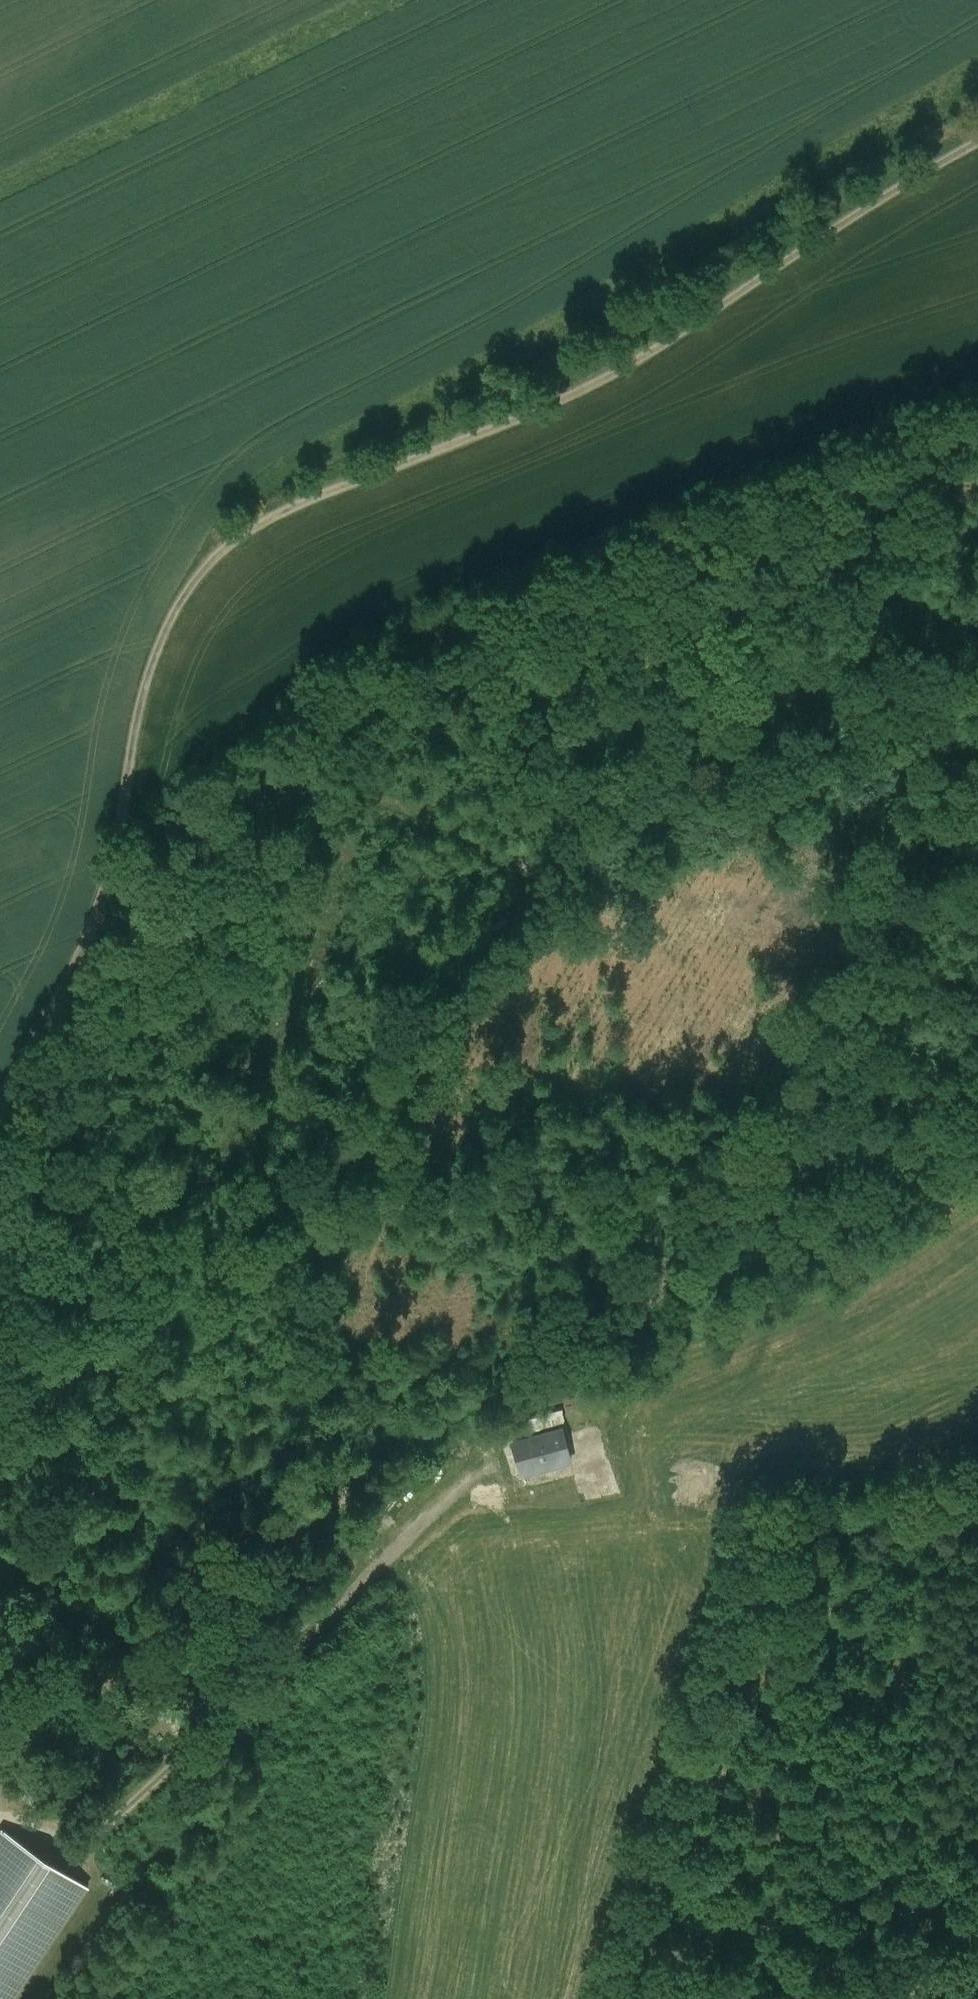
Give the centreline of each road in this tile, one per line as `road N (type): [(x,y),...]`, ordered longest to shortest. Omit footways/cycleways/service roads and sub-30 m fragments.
road 1 (track): [(977,144),(549,405),(273,517),(213,557),(178,605),(138,704),(114,885),(95,945),(0,1107)]
road 2 (track): [(0,1824),(11,1820),(70,1854),(449,1511),(494,1488)]

